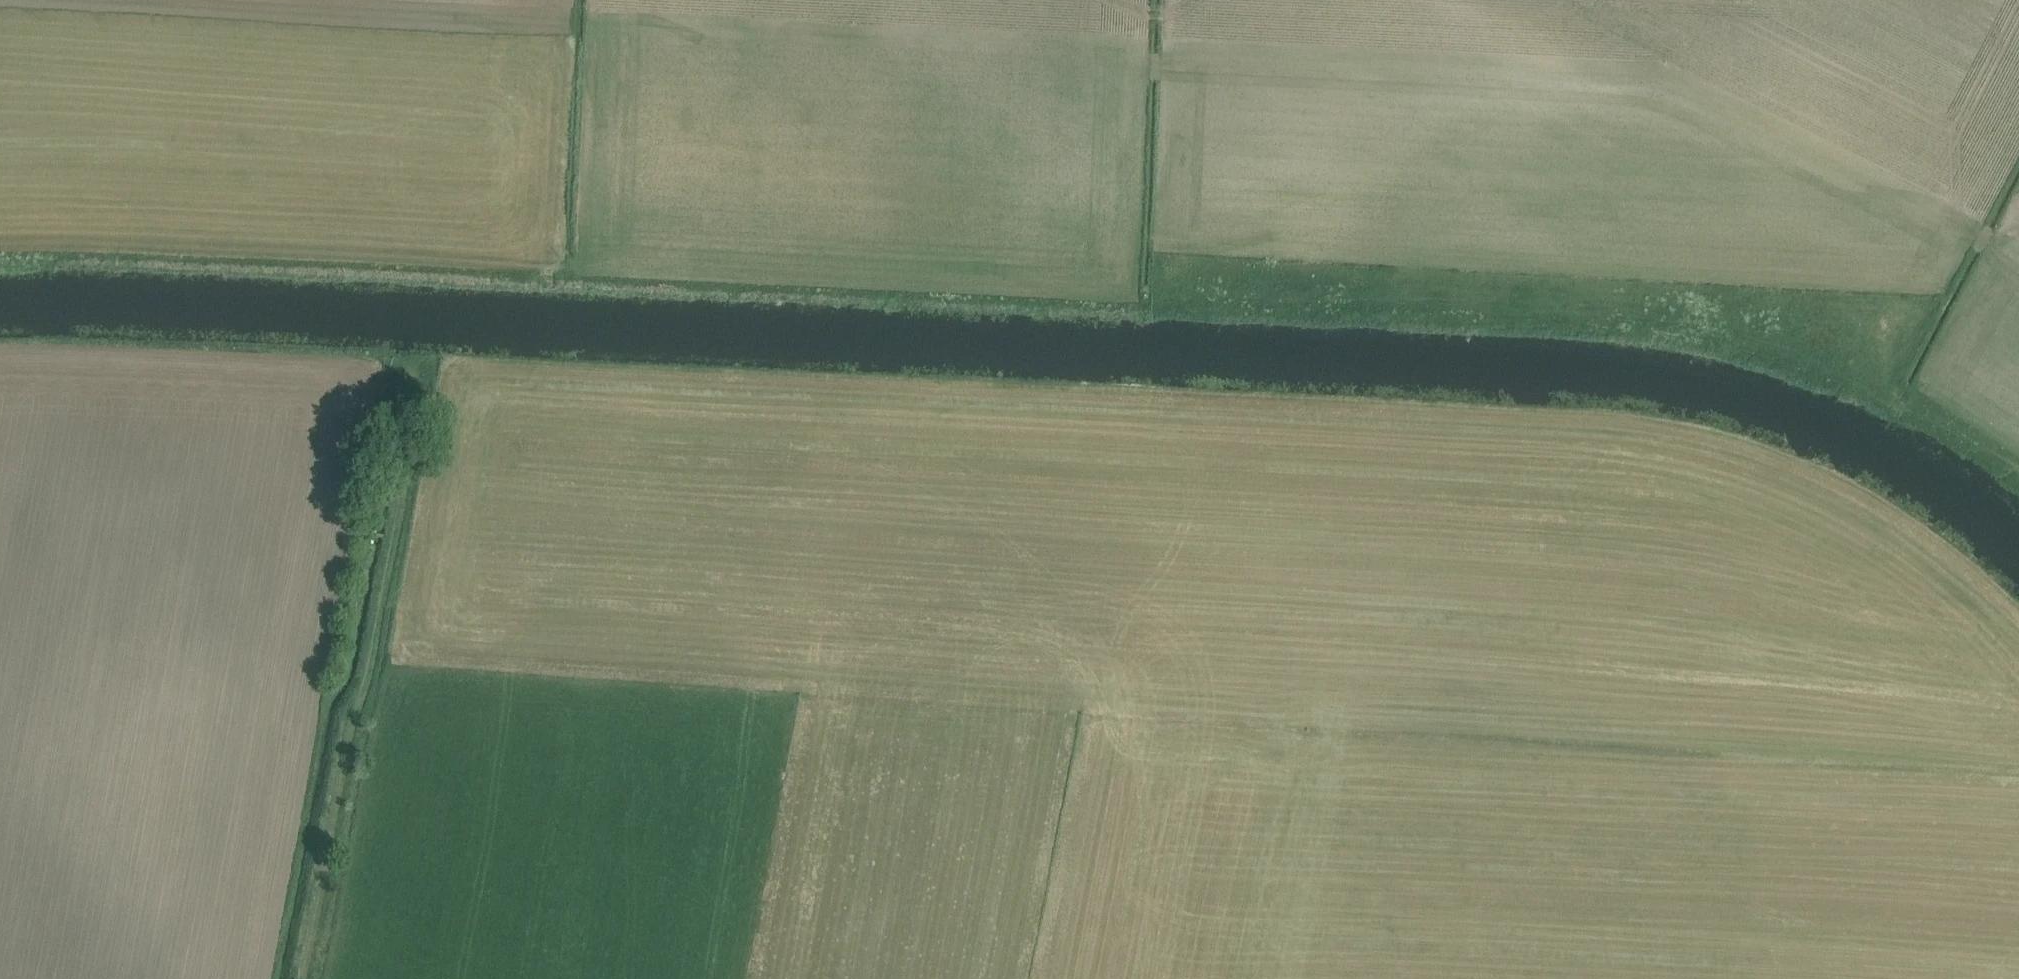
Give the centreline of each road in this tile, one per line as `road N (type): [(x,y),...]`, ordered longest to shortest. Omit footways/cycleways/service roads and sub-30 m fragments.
road 1 (track): [(407,475),(375,675),(364,706),(345,722),(297,978)]

